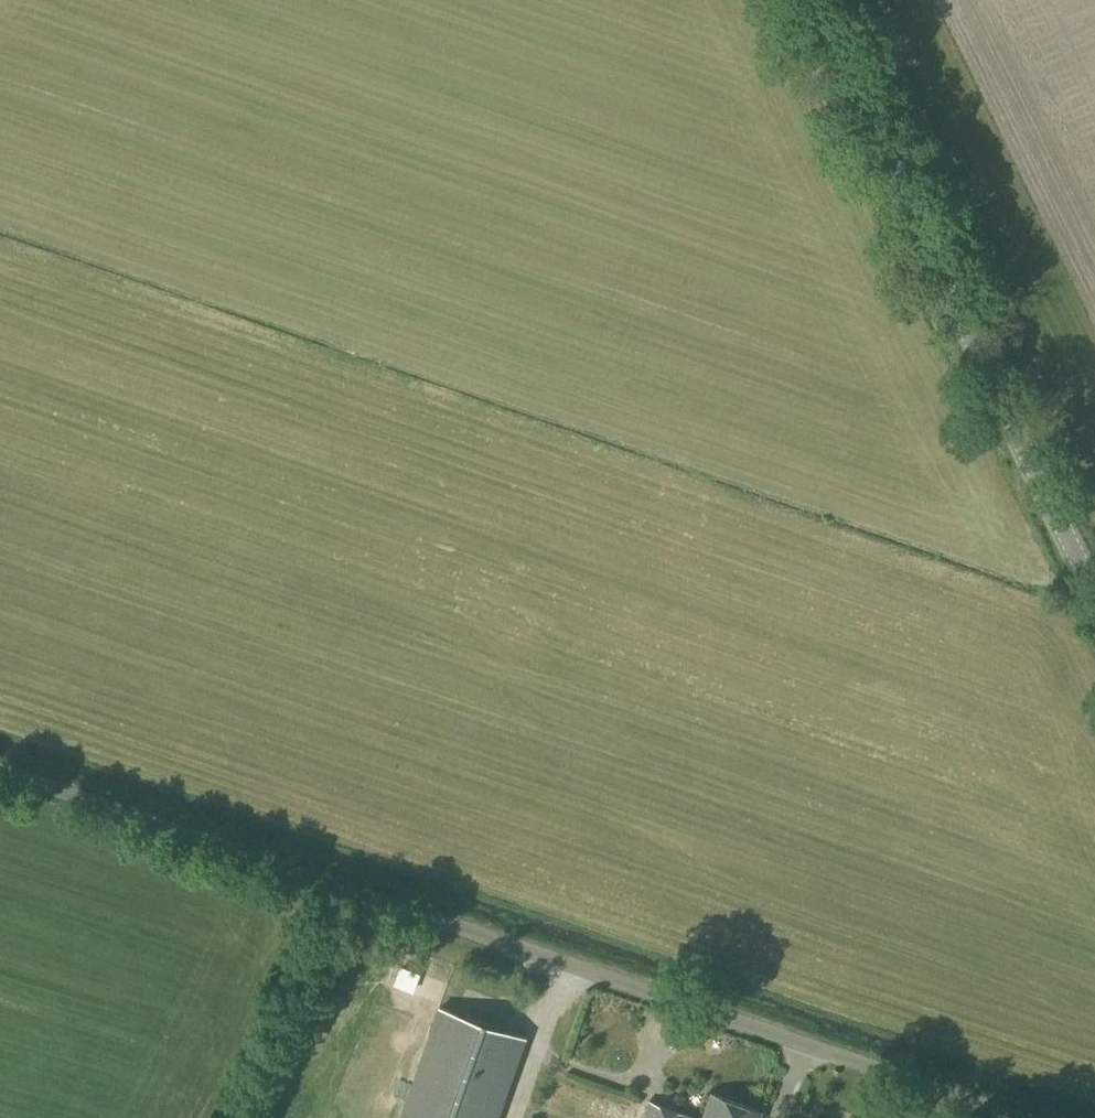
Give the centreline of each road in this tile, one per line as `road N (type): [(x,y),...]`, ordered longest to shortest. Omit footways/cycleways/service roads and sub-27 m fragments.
road 1 (unclassified): [(1003,1117),(0,771)]
road 2 (secondary): [(1094,593),(804,0)]

